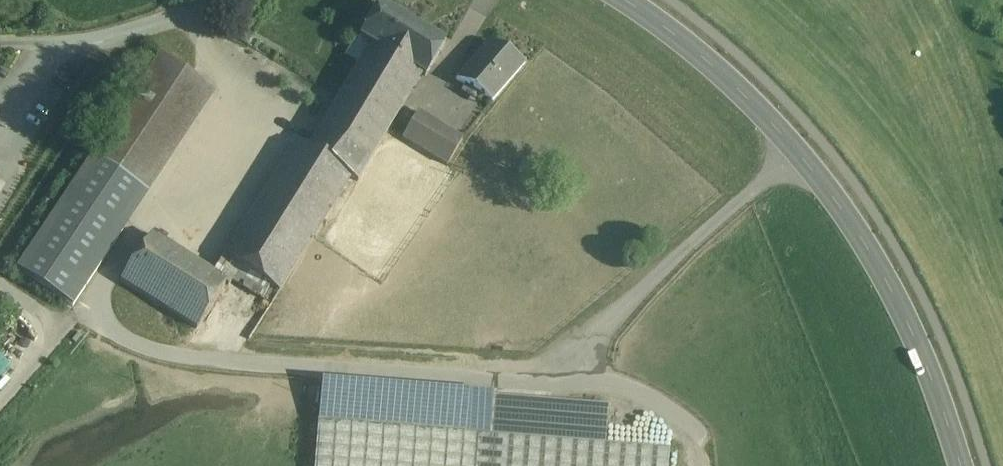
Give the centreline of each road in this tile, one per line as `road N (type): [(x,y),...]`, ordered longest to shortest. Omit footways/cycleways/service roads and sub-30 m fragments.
road 1 (secondary): [(964,465),(921,343),(863,242),(798,155),(722,73),(617,0)]
road 2 (track): [(798,155),(646,286),(599,347),(582,385)]

